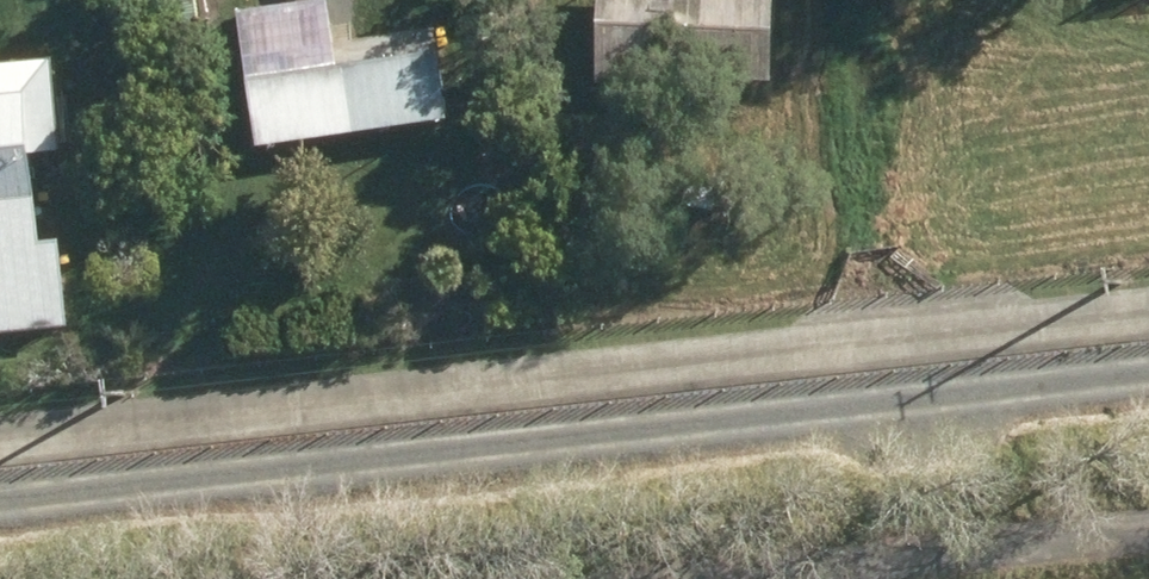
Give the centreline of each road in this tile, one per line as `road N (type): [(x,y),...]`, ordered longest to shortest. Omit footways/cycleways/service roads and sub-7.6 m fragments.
road 1 (track): [(1148,382),(0,508)]
road 2 (track): [(1148,315),(0,440)]
road 3 (track): [(712,578),(1148,534)]
road 4 (track): [(1015,0),(1148,55)]

